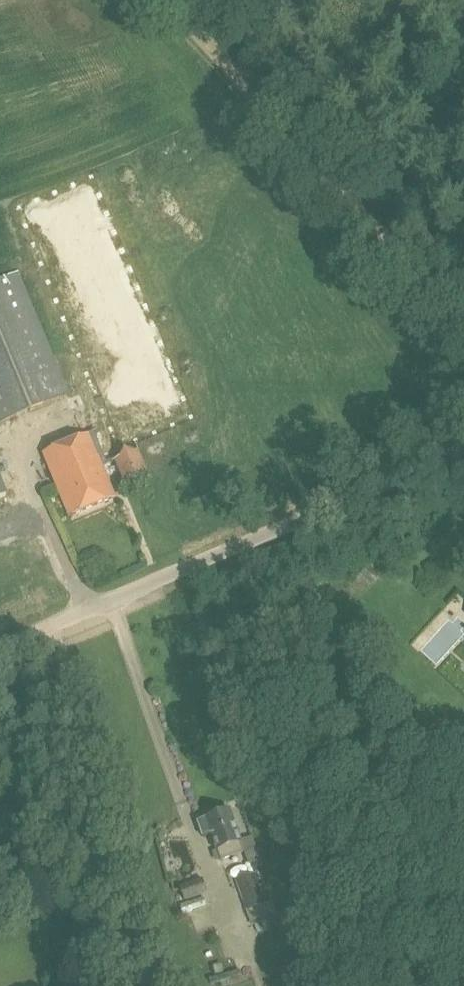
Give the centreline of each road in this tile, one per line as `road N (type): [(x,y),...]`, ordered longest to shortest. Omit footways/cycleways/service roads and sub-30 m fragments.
road 1 (track): [(463,322),(170,0)]
road 2 (unclassified): [(71,614),(463,448)]

